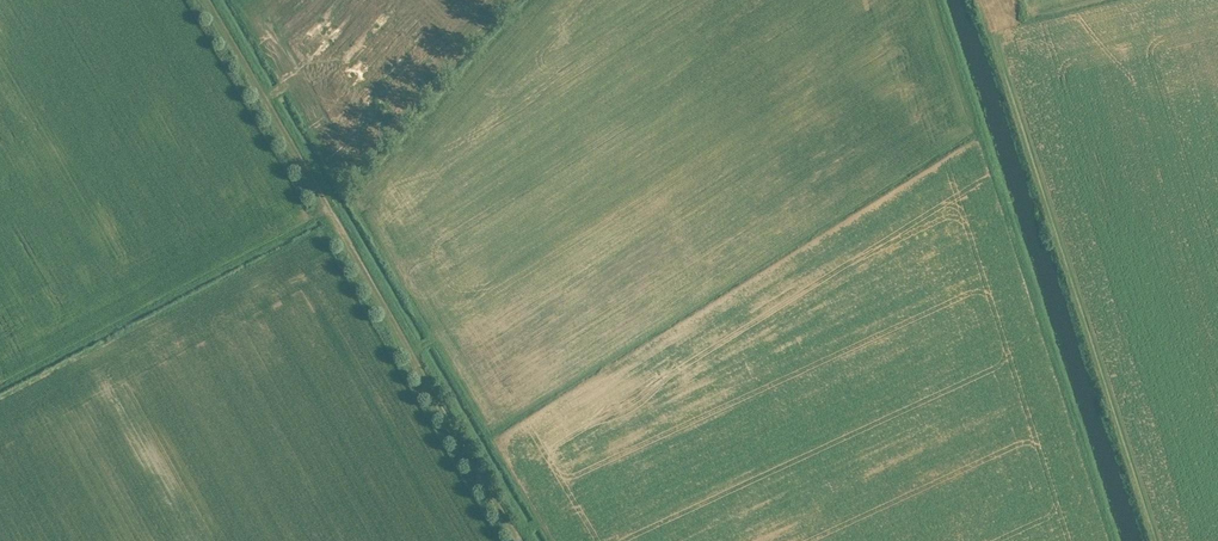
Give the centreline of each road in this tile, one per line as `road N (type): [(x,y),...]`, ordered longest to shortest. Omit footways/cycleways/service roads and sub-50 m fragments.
road 1 (track): [(205,0),(520,540)]

